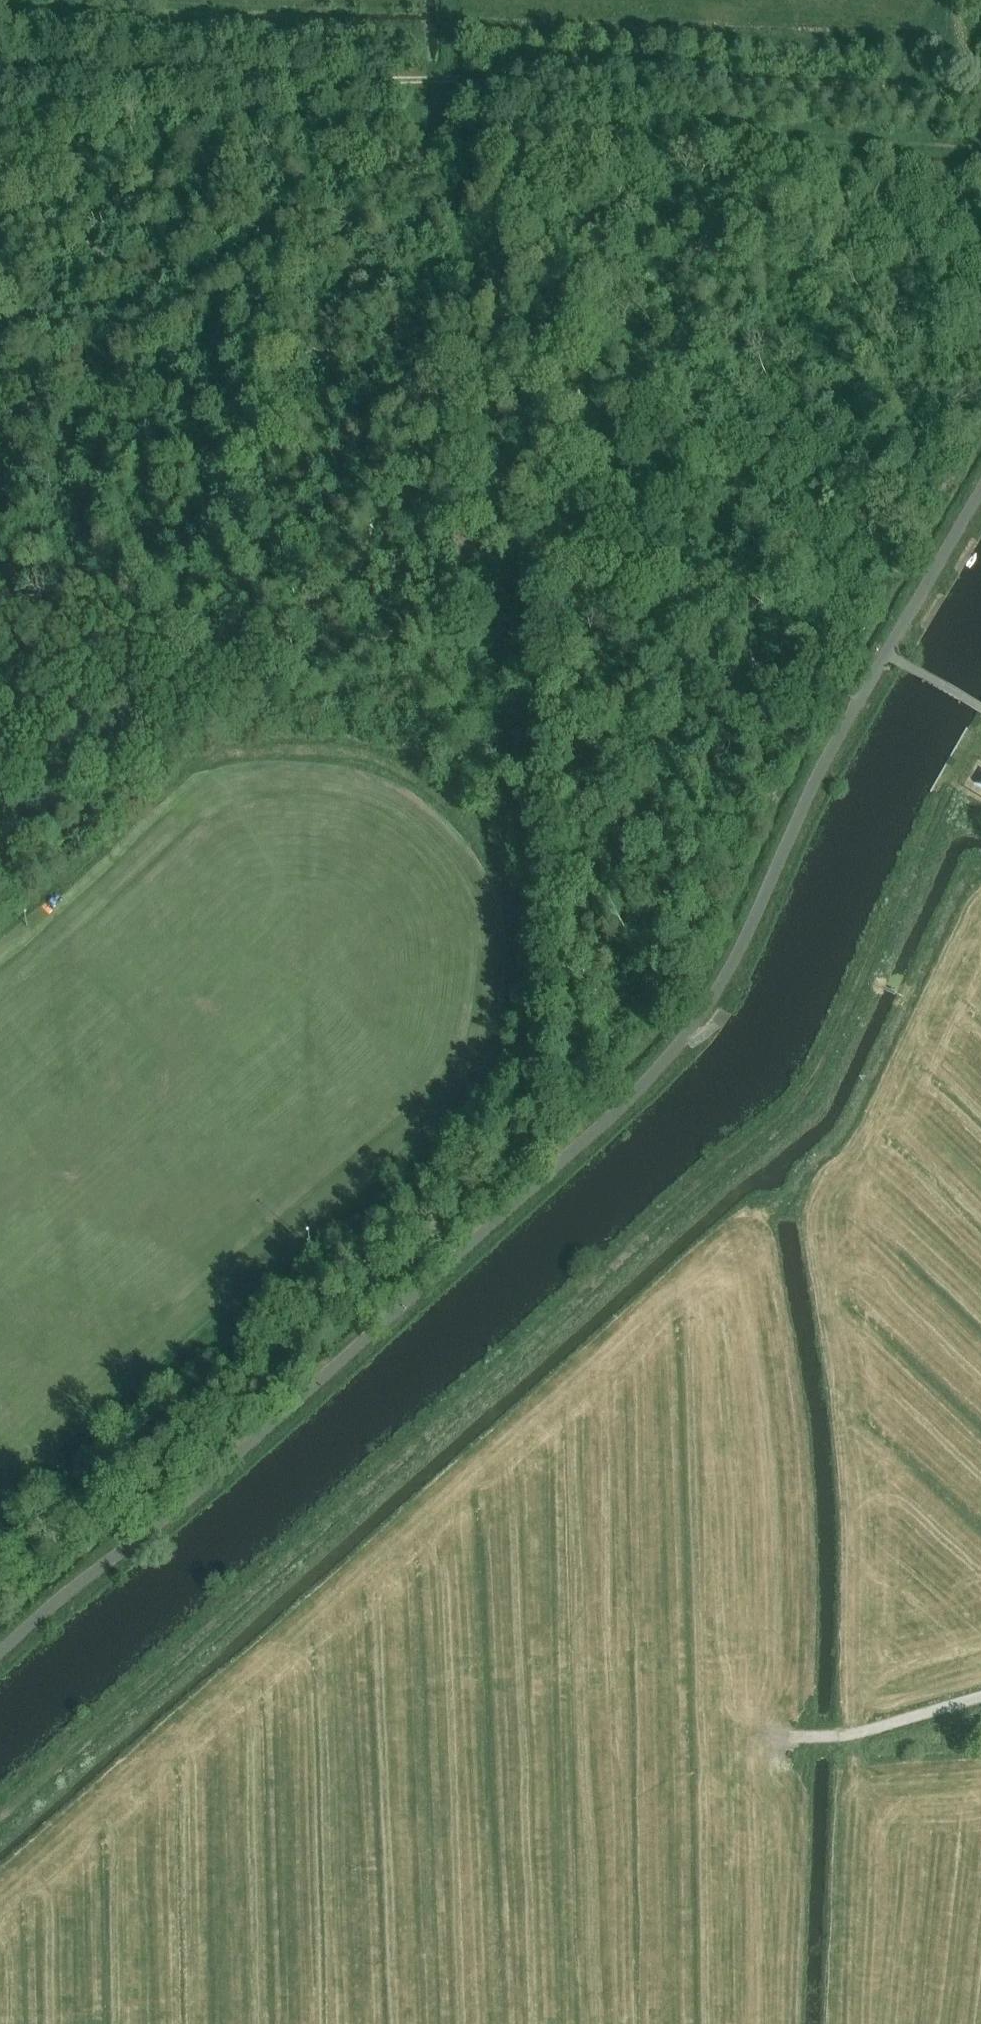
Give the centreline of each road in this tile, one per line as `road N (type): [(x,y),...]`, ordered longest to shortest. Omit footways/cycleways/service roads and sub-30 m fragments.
road 1 (track): [(54,69),(980,93)]
road 2 (track): [(796,1735),(849,1737),(980,1697)]

